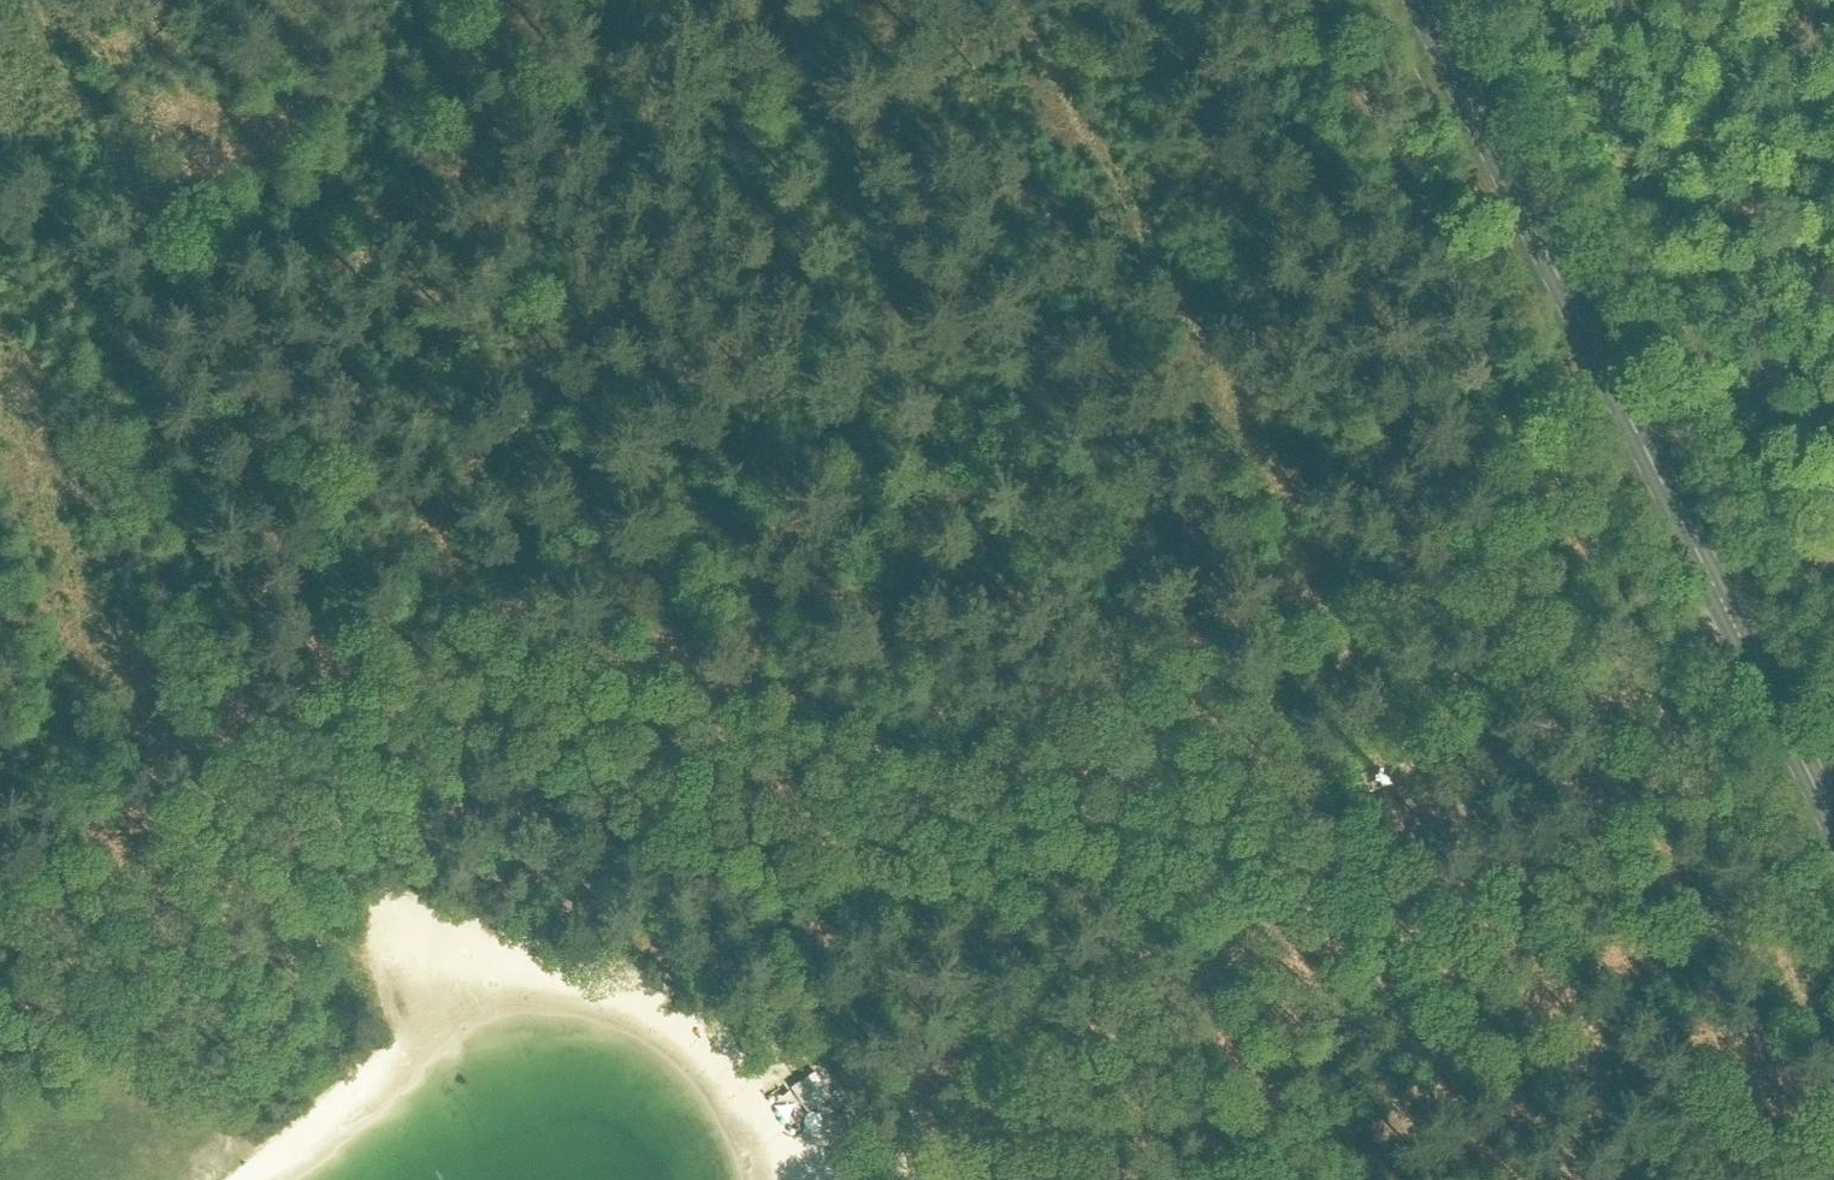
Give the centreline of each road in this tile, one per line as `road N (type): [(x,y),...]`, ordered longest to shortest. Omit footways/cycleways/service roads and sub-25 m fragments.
road 1 (track): [(1833,565),(1648,665),(1024,1092),(975,1150),(972,1179)]
road 2 (primary): [(1833,818),(1419,0)]
road 3 (track): [(1833,646),(1513,0)]

